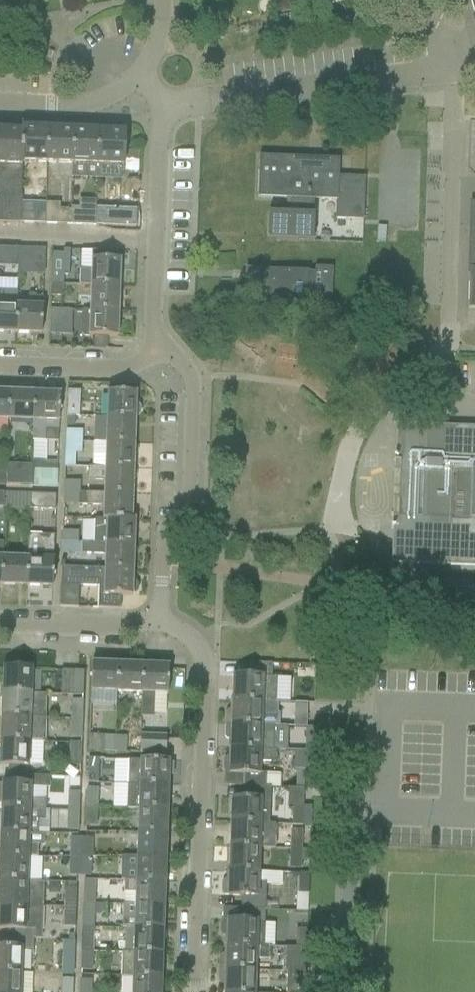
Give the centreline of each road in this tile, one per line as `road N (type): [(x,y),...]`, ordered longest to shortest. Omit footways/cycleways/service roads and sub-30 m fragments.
road 1 (unclassified): [(451,294),(448,74),(432,69),(161,111)]
road 2 (residential): [(192,991),(205,672),(181,632),(156,626)]
road 3 (residential): [(156,626),(157,562),(190,457),(193,384),(155,343)]
road 4 (residential): [(155,343),(161,111)]
road 5 (unclassified): [(343,991),(350,837),(366,806),(386,803)]
road 6 (residential): [(0,366),(119,370),(142,363),(155,343)]
road 7 (residential): [(156,626),(0,624)]
road 8 (residential): [(138,77),(102,98),(56,107),(0,105)]

